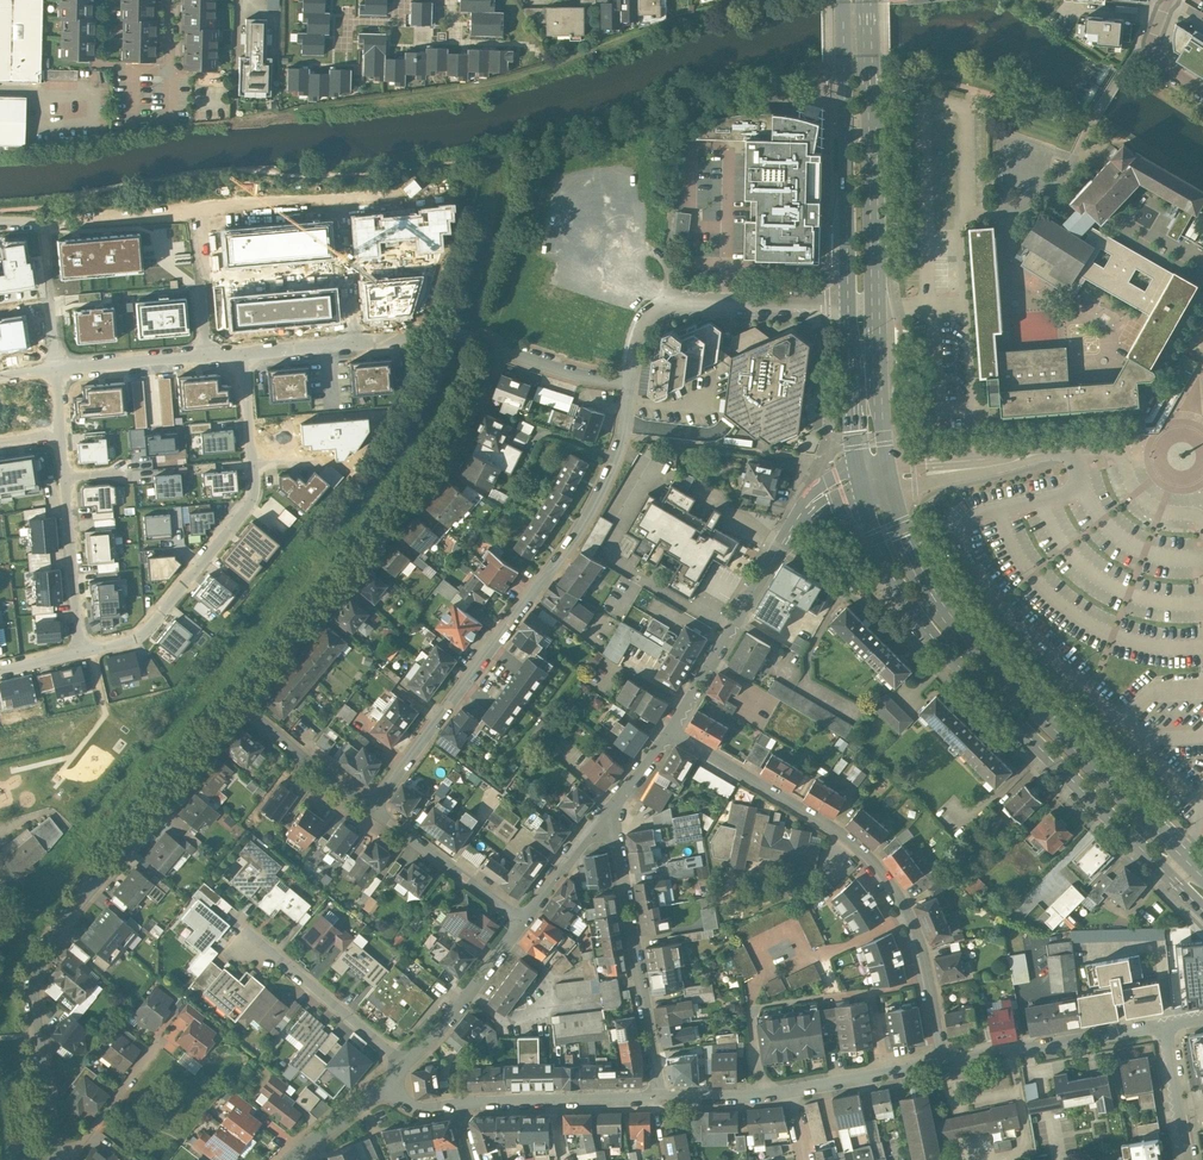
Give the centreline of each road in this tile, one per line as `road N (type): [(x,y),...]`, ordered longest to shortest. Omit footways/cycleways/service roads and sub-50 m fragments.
road 1 (secondary): [(860,478),(880,550),(926,628),(1202,910)]
road 2 (residential): [(243,707),(47,943),(34,1006),(58,1159)]
road 3 (secondary): [(1202,872),(965,640),(914,561),(886,473)]
road 4 (residential): [(630,382),(620,449),(586,519),(371,809)]
road 5 (secondary): [(886,473),(869,0)]
road 6 (residential): [(0,225),(254,216),(466,187)]
road 7 (residential): [(944,1064),(918,934),(877,863),(814,813),(669,731)]
road 8 (residential): [(500,350),(440,471),(243,707)]
road 9 (residential): [(242,353),(248,506),(143,631),(83,649)]
road 10 (residential): [(669,731),(777,547),(809,505),(860,478)]
road 11 (secondary): [(843,0),(849,305)]
road 12 (residential): [(610,810),(657,1099)]
road 13 (residential): [(849,305),(671,302),(646,322),(630,382)]
road 14 (residential): [(944,1064),(1166,1024)]
road 15 (residential): [(61,434),(83,649)]
road 16 (residential): [(252,938),(406,1065)]
road 17 (residential): [(458,1105),(657,1099)]
road 18 (residential): [(524,922),(371,809)]
road 19 (residential): [(406,1065),(524,922)]
road 20 (secondary): [(849,305),(860,478)]
road 21 (residential): [(371,809),(243,707)]
road 22 (residential): [(790,1094),(944,1064)]
road 23 (residential): [(57,369),(207,356)]
road 24 (residential): [(524,922),(610,810)]
road 25 (residential): [(1166,1024),(1187,1159)]
road 26 (residential): [(630,382),(500,350)]
road 27 (residential): [(657,1099),(790,1094)]
road 28 (residential): [(446,0),(446,36),(396,35),(397,0)]

